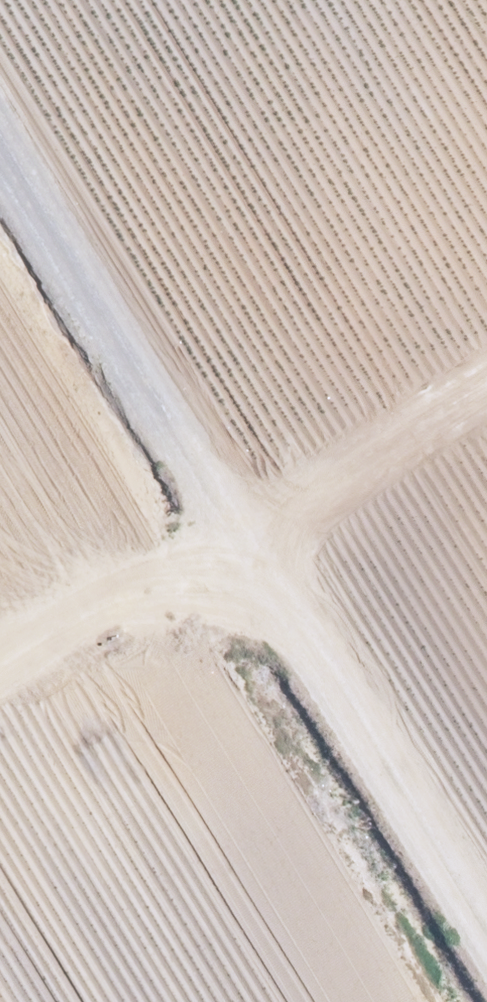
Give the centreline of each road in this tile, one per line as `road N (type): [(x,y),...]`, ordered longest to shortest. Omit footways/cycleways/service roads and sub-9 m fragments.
road 1 (track): [(486,923),(0,126)]
road 2 (track): [(0,719),(486,417)]

